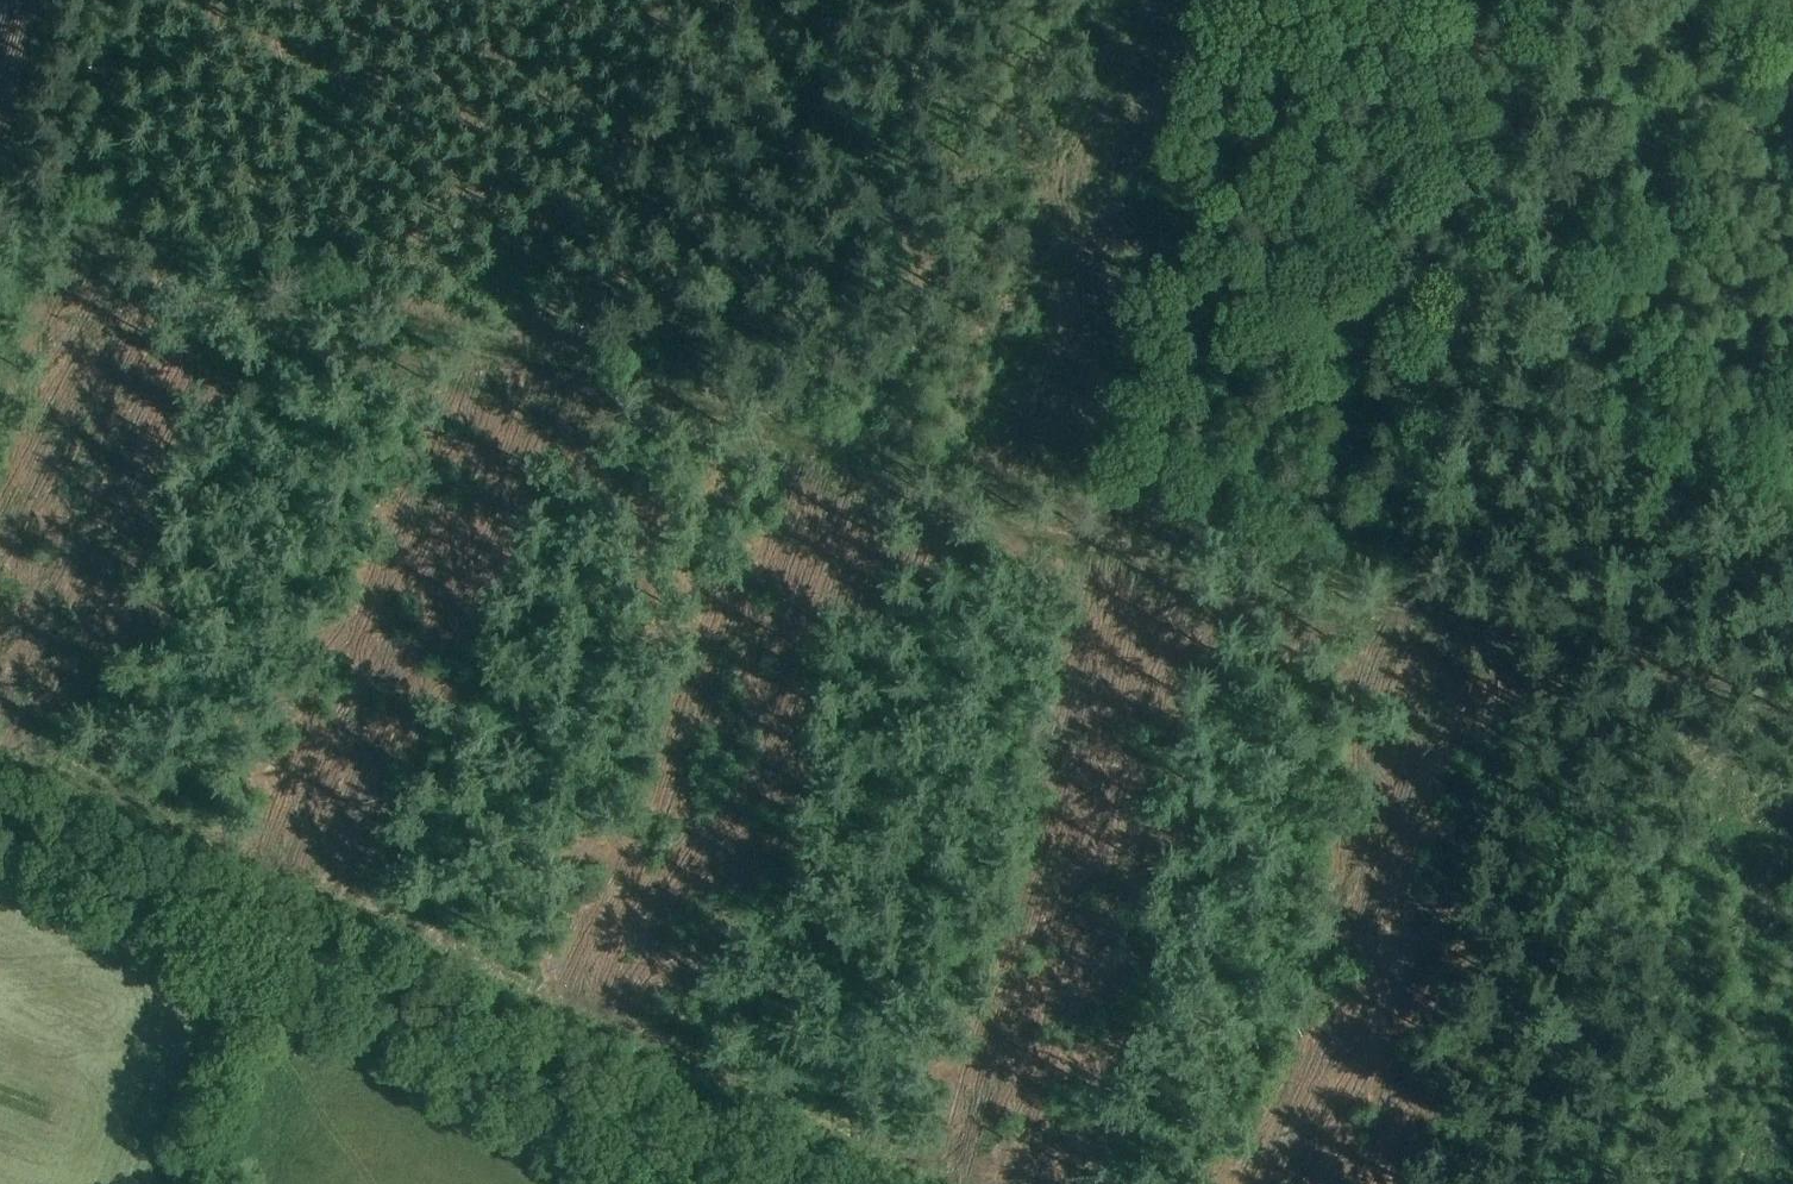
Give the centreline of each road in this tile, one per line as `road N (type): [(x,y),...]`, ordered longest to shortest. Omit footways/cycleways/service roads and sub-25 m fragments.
road 1 (track): [(0,191),(1792,698)]
road 2 (track): [(810,1183),(0,813)]

